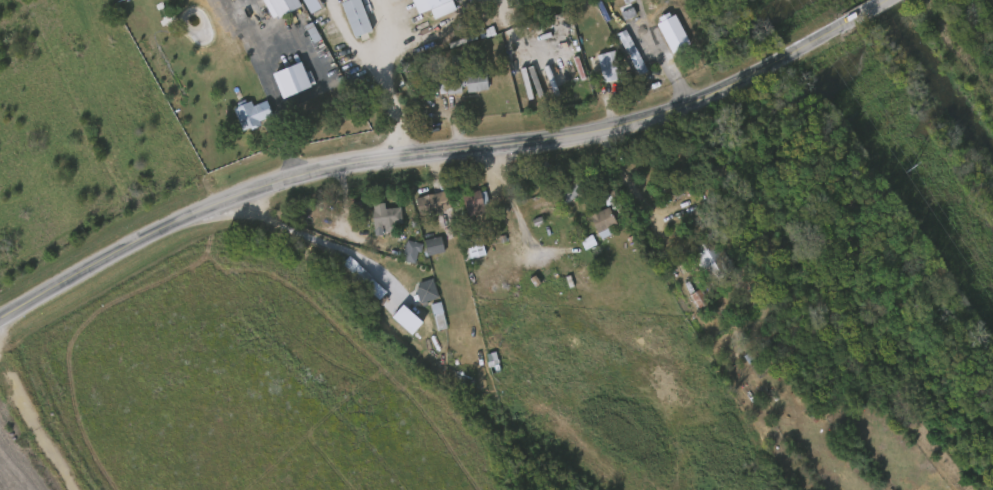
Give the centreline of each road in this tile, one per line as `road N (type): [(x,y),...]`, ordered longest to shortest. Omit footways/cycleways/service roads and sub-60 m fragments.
road 1 (primary): [(890,0),(681,107),(553,140),(313,175),(205,210),(0,318)]

